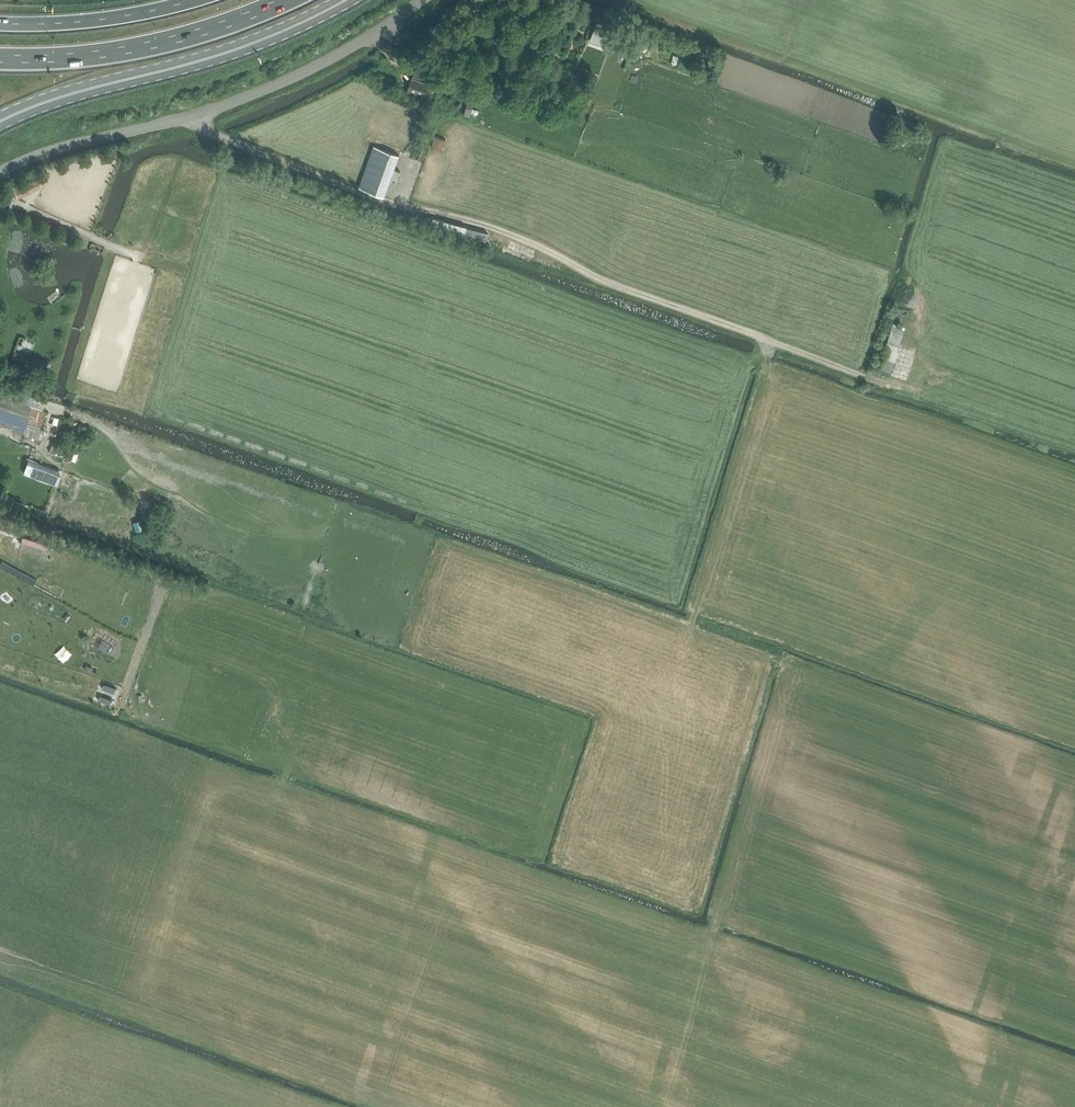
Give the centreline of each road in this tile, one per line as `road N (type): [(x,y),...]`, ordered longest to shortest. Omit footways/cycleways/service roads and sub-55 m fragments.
road 1 (track): [(896,386),(617,288),(522,239),(409,207)]
road 2 (unclassified): [(0,174),(290,80),(424,0)]
road 3 (primary): [(0,121),(229,52),(346,0)]
road 4 (primary): [(0,58),(155,44),(284,0)]
road 5 (primary): [(186,0),(82,21),(0,23)]

